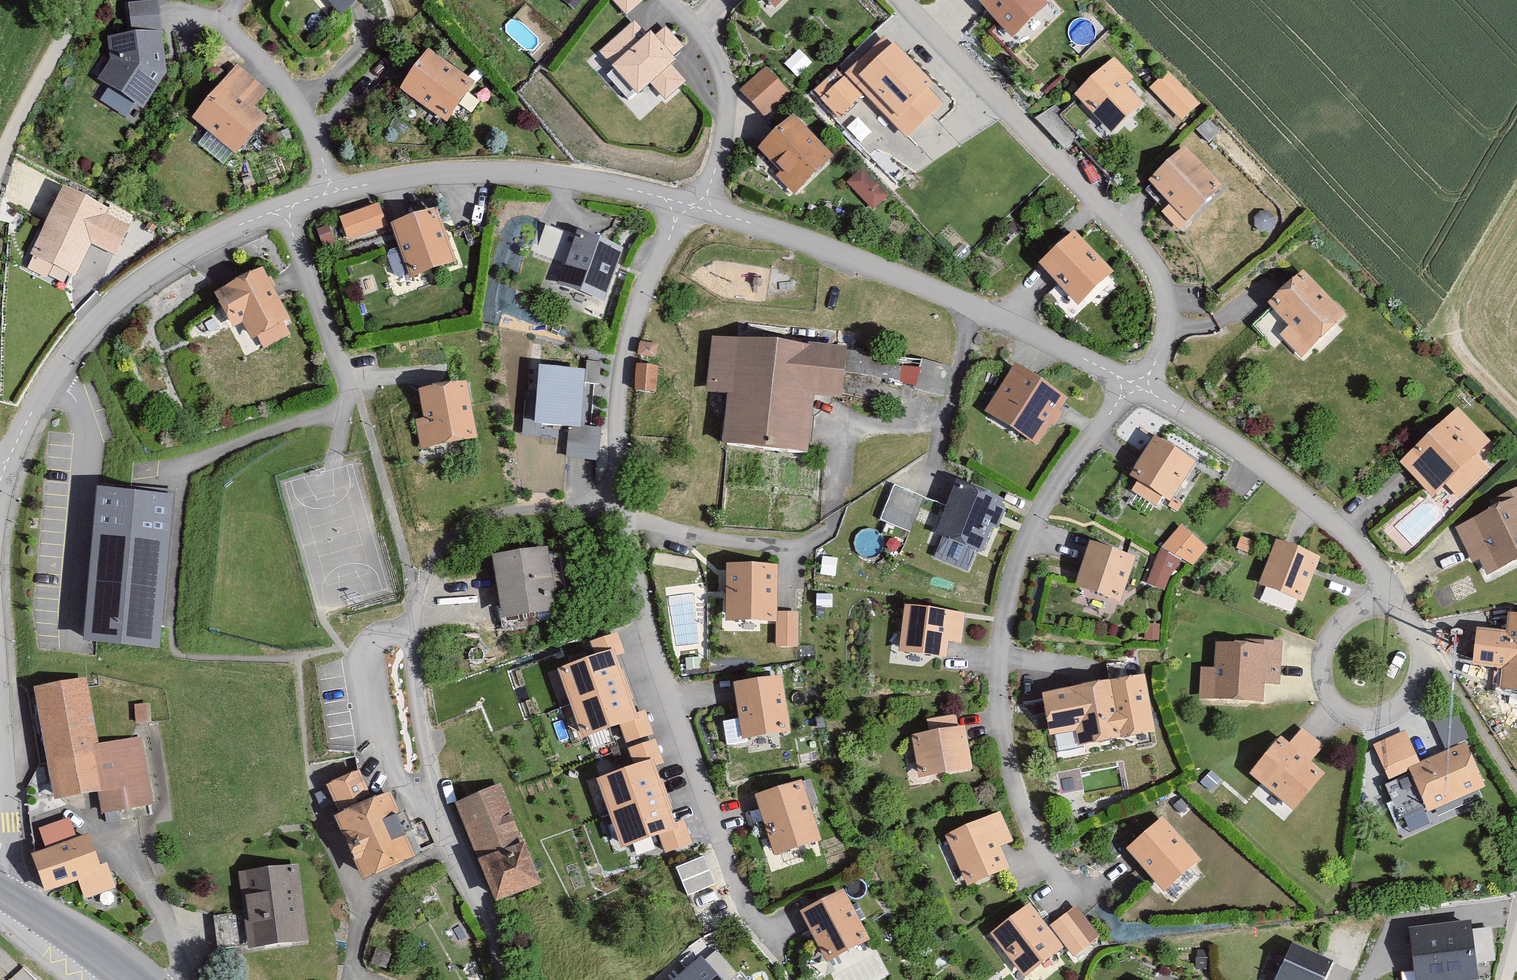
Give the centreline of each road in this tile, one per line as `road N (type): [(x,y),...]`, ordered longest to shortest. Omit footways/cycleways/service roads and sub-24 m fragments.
road 1 (residential): [(1088,901),(1047,862),(1018,793),(1002,718),(1003,630),(1038,515),(1134,385)]
road 2 (residential): [(1134,385),(1156,357),(1169,317),(1150,259),(900,0)]
road 3 (residential): [(704,207),(971,305),(1134,385)]
road 4 (residential): [(0,469),(74,346),(133,287),(223,232),(332,191)]
road 5 (residential): [(618,496),(645,631),(753,912)]
road 6 (track): [(1222,110),(1516,410)]
road 7 (residential): [(332,191),(417,175),(504,170),(681,201)]
road 8 (residential): [(1388,584),(1322,512),(1257,460),(1134,385)]
road 9 (residential): [(681,201),(619,384),(618,496)]
road 10 (residential): [(1388,584),(1330,637),(1321,673),(1337,707),(1354,717),(1393,714),(1411,690),(1421,636)]
road 11 (residential): [(618,496),(495,516),(462,530),(443,553),(412,633)]
road 12 (residential): [(412,633),(402,626),(371,634),(362,651),(372,704),(407,788),(450,818)]
road 13 (residential): [(704,207),(725,127),(725,81),(700,30),(668,0)]
road 14 (residential): [(332,191),(302,111),(222,20)]
road 15 (residential): [(450,818),(412,633)]
road 16 (residential): [(0,160),(81,0)]
road 17 (residential): [(0,846),(7,797),(0,681)]
road 18 (track): [(1455,349),(1454,308),(1516,208)]
road 19 (secondary): [(0,894),(126,979)]
road 20 (residential): [(506,979),(459,842)]
road 21 (residential): [(459,842),(381,886),(362,912)]

